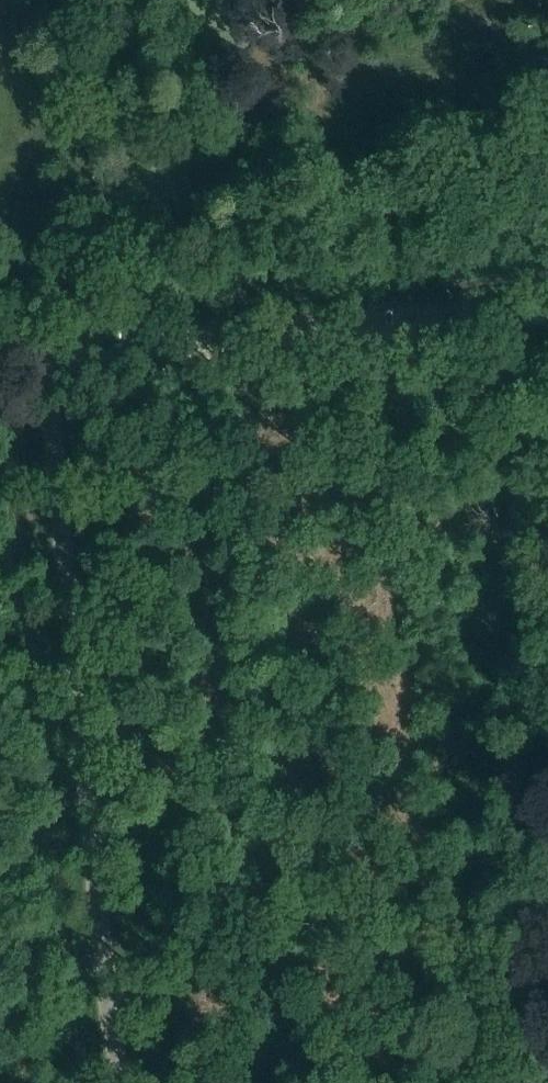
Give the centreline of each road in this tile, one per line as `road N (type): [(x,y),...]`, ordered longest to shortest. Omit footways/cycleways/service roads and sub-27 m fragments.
road 1 (unclassified): [(116,1082),(49,368)]
road 2 (unclassified): [(49,368),(547,320)]

